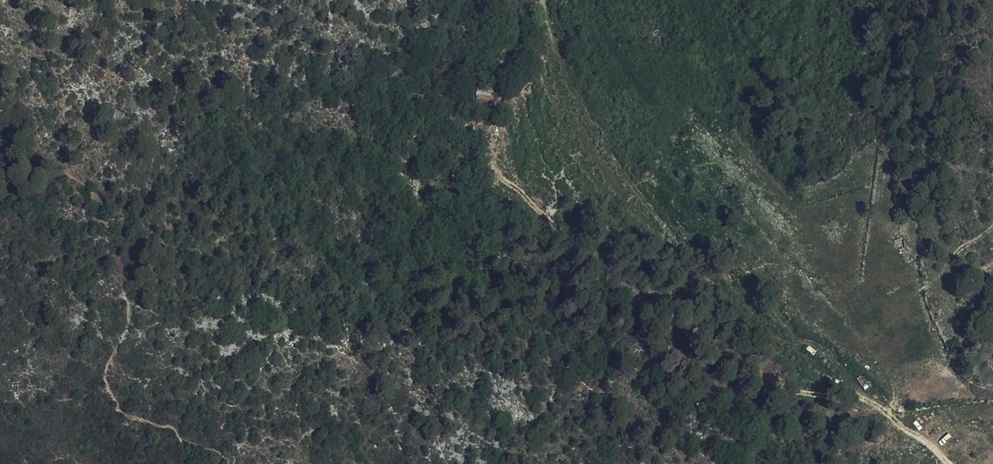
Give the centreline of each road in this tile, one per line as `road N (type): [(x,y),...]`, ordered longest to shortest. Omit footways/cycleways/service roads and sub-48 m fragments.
road 1 (track): [(950,463),(864,399),(783,388),(653,306),(497,178)]

